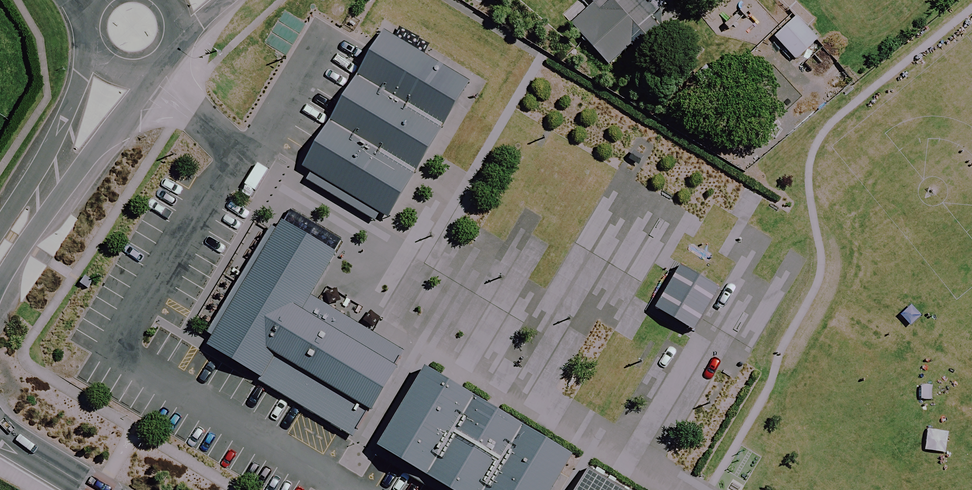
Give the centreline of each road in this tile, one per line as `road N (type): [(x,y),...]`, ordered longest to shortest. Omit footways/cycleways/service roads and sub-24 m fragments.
road 1 (tertiary): [(142,75),(137,97),(87,159),(52,181)]
road 2 (tertiary): [(52,181),(58,133),(90,52)]

